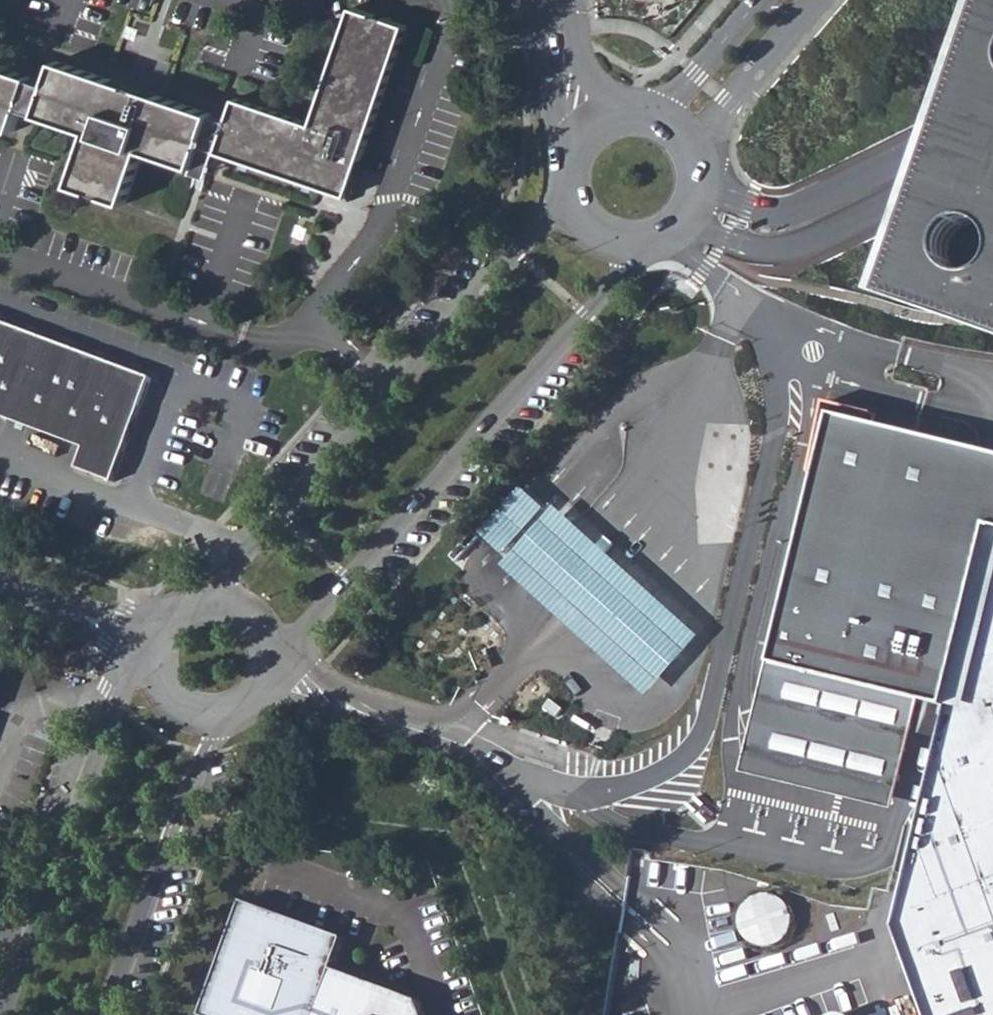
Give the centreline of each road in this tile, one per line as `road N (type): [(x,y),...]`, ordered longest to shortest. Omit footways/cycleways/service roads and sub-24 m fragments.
road 1 (residential): [(268,664),(672,227)]
road 2 (residential): [(571,191),(200,603)]
road 3 (residential): [(157,652),(114,696),(1,1014)]
road 4 (residential): [(104,1014),(185,792),(233,710)]
road 5 (unclassified): [(687,148),(819,0)]
road 6 (residential): [(0,583),(160,639)]
road 7 (residential): [(549,0),(572,164)]
road 8 (unclassified): [(759,0),(652,119)]
road 9 (residential): [(626,116),(576,66),(549,0)]
road 10 (residential): [(571,191),(589,223),(613,238),(641,240),(672,227)]

